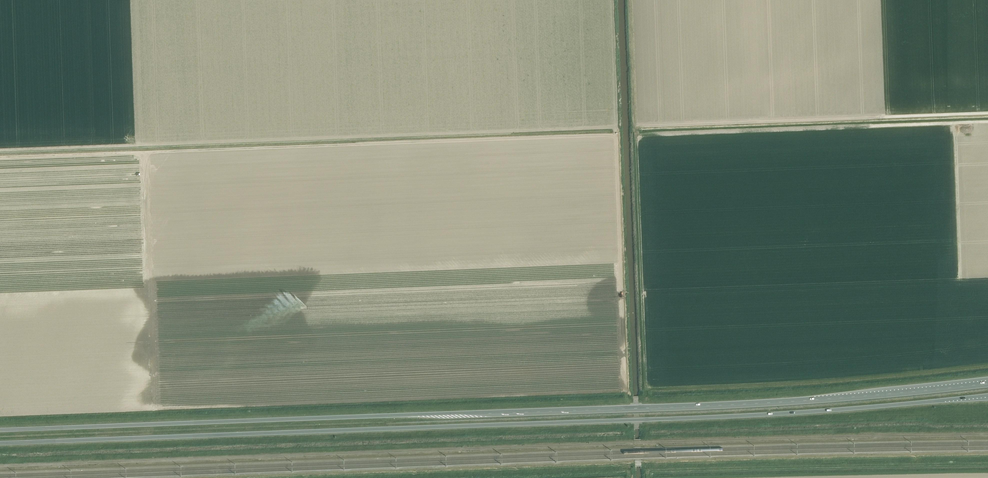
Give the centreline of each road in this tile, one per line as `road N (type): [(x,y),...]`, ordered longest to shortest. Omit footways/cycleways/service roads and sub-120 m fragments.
road 1 (trunk): [(987,382),(738,403),(0,430)]
road 2 (trunk): [(0,443),(746,415),(987,395)]
road 3 (track): [(0,466),(987,434)]

